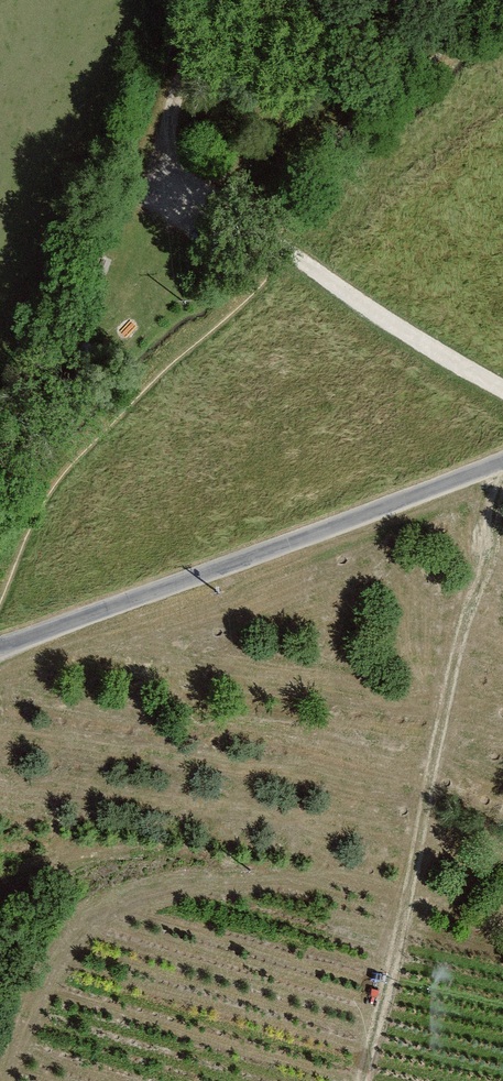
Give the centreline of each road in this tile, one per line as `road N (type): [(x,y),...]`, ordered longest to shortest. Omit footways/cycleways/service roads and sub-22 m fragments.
road 1 (track): [(495,464),(364,1080)]
road 2 (residential): [(502,461),(140,599),(0,641)]
road 3 (track): [(294,256),(179,166),(172,110),(212,0)]
road 4 (track): [(502,390),(294,256)]

